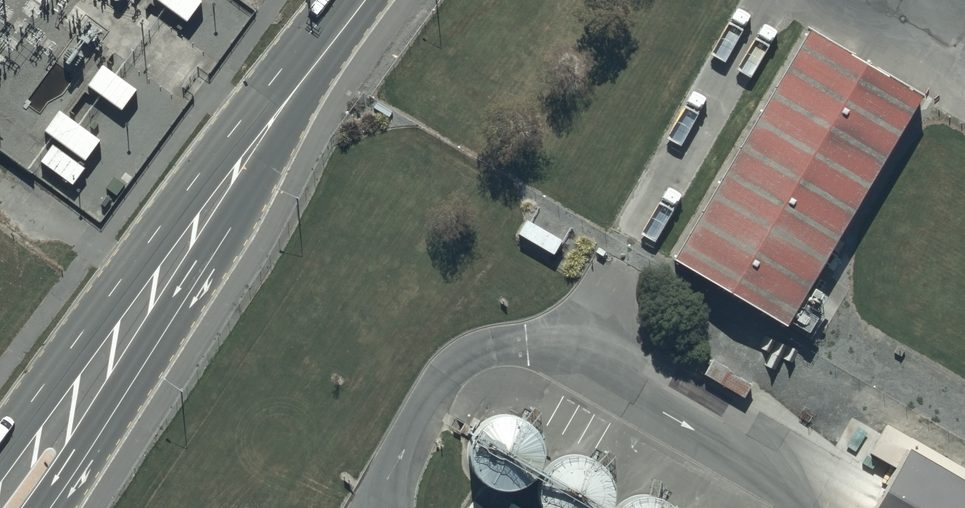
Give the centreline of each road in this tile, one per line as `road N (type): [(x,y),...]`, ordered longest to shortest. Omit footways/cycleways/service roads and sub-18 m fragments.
road 1 (secondary): [(262,135),(234,219),(51,507)]
road 2 (secondary): [(0,449),(189,189),(262,135)]
road 3 (secondary): [(262,135),(363,0)]

